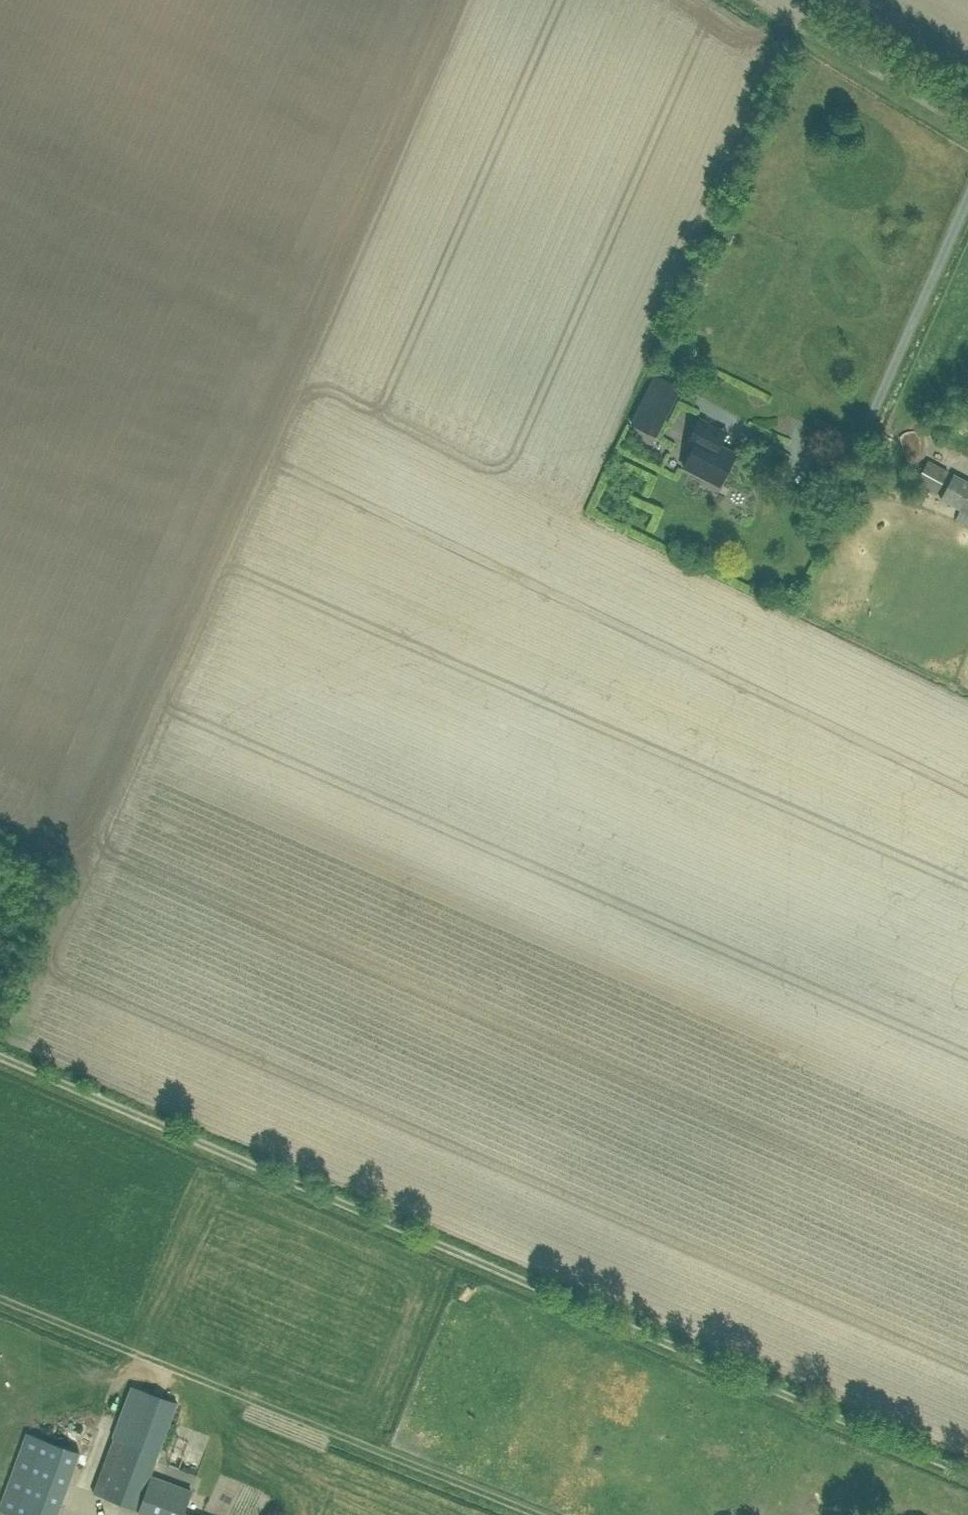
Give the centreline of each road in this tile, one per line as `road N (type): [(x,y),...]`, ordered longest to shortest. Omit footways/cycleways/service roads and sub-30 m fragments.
road 1 (unclassified): [(967,119),(774,0)]

